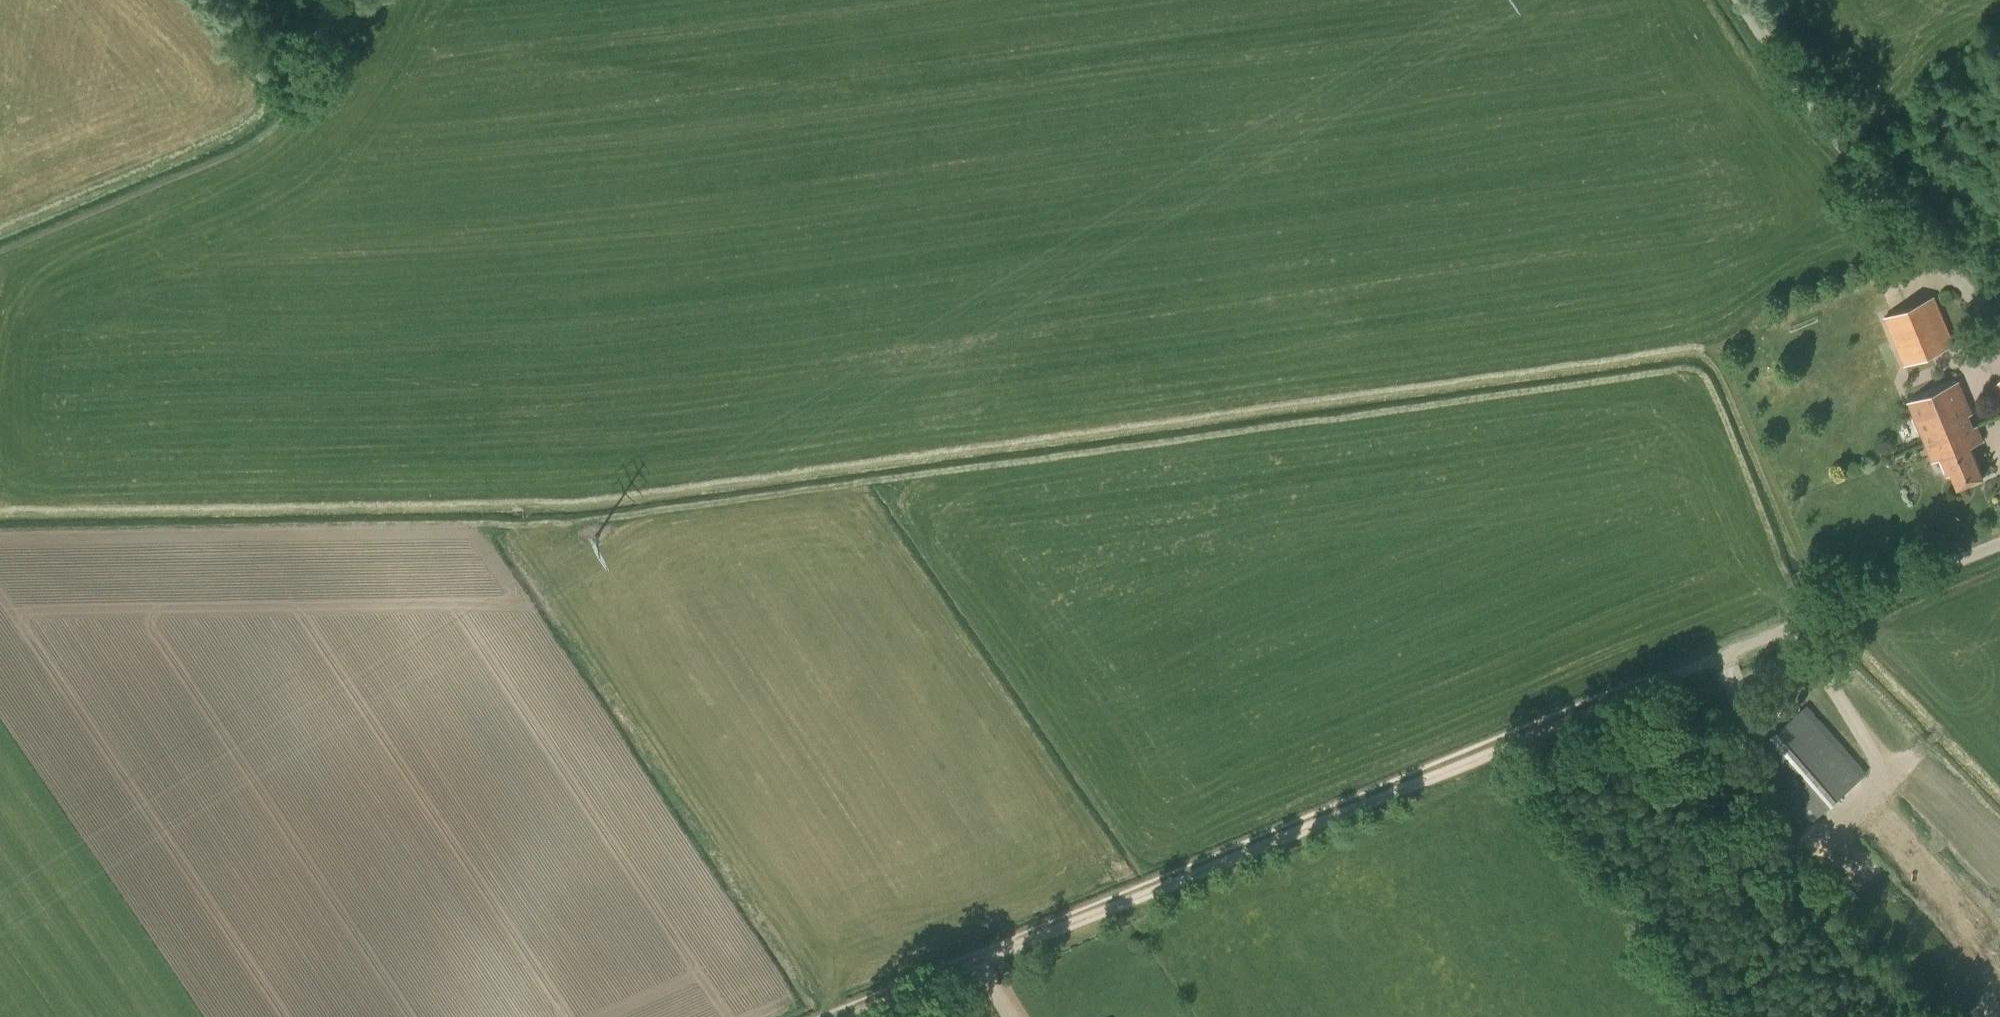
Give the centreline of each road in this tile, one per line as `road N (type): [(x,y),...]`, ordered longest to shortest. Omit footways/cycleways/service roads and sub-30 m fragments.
road 1 (track): [(1692,671),(852,1016)]
road 2 (unclassified): [(1999,314),(1865,173),(1742,0)]
road 3 (unclassified): [(1692,671),(1999,546)]

